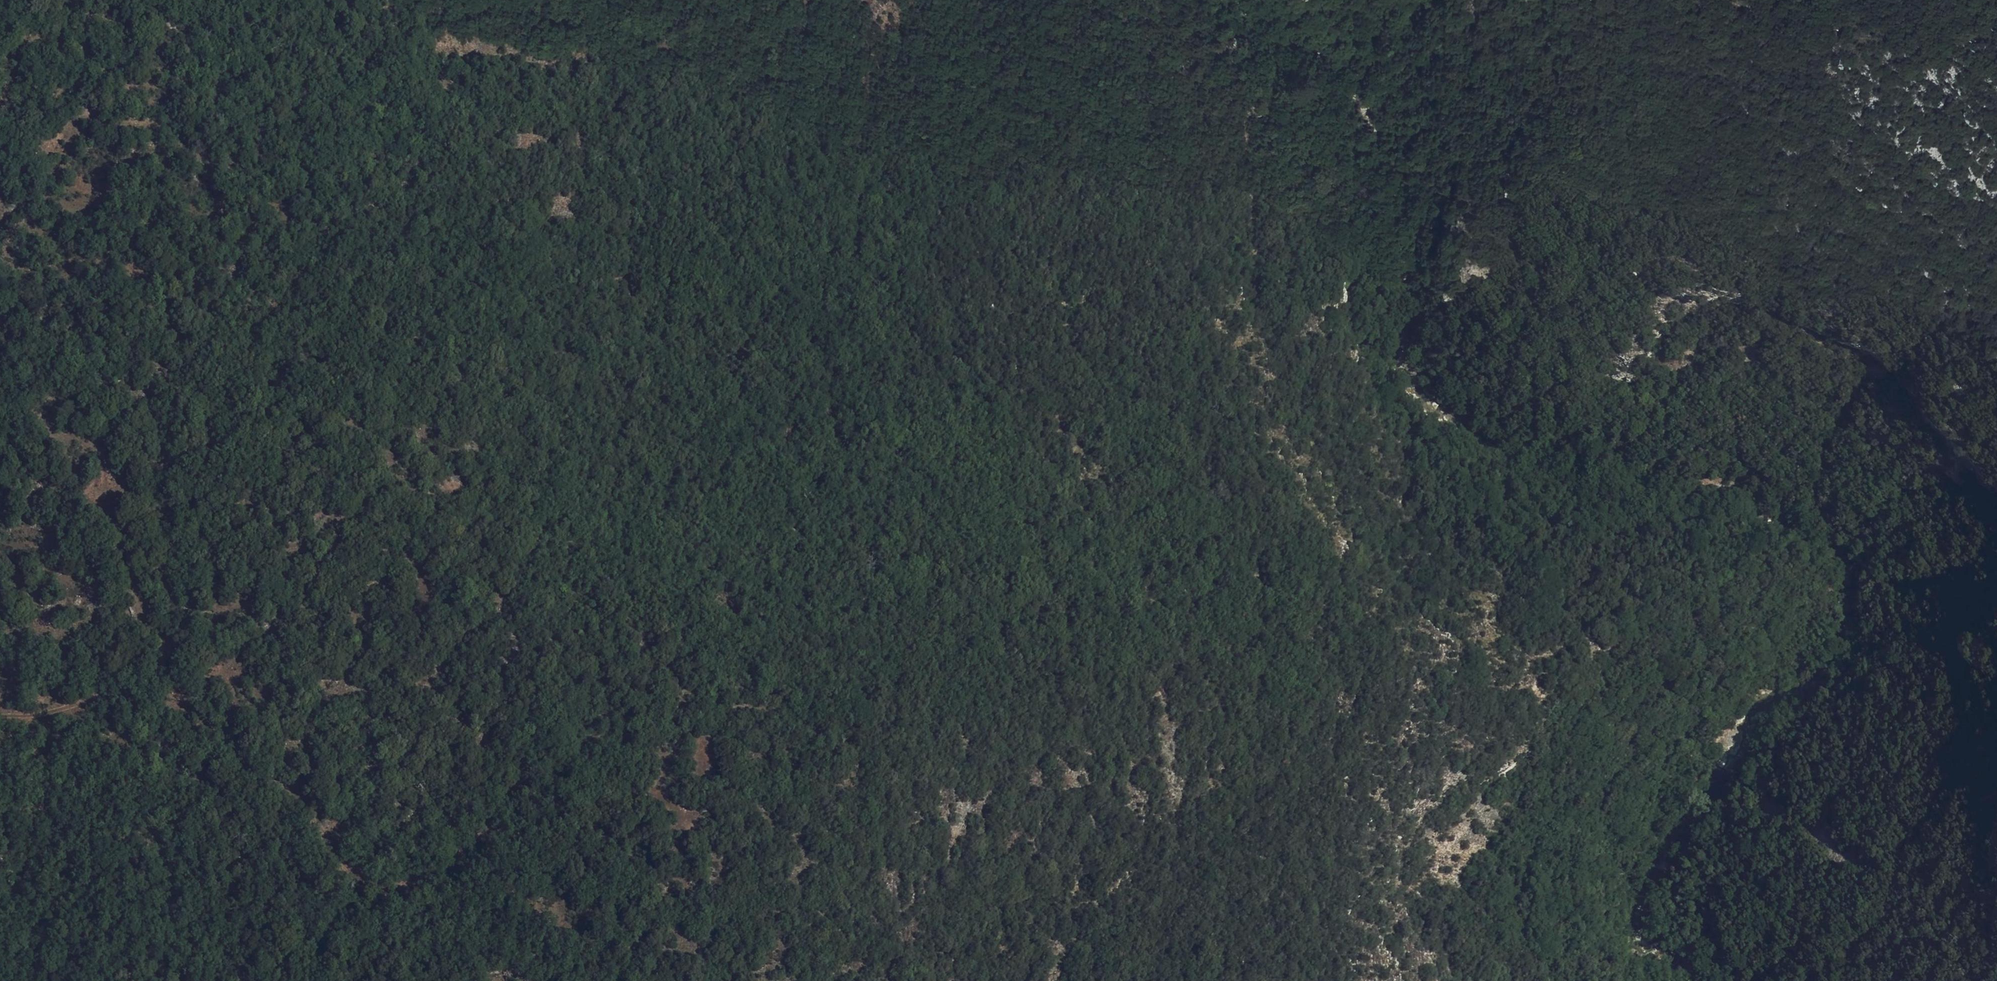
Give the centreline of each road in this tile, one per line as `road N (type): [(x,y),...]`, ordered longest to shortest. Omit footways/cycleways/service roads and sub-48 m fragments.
road 1 (track): [(0,719),(96,695),(141,694),(213,719),(288,785)]

